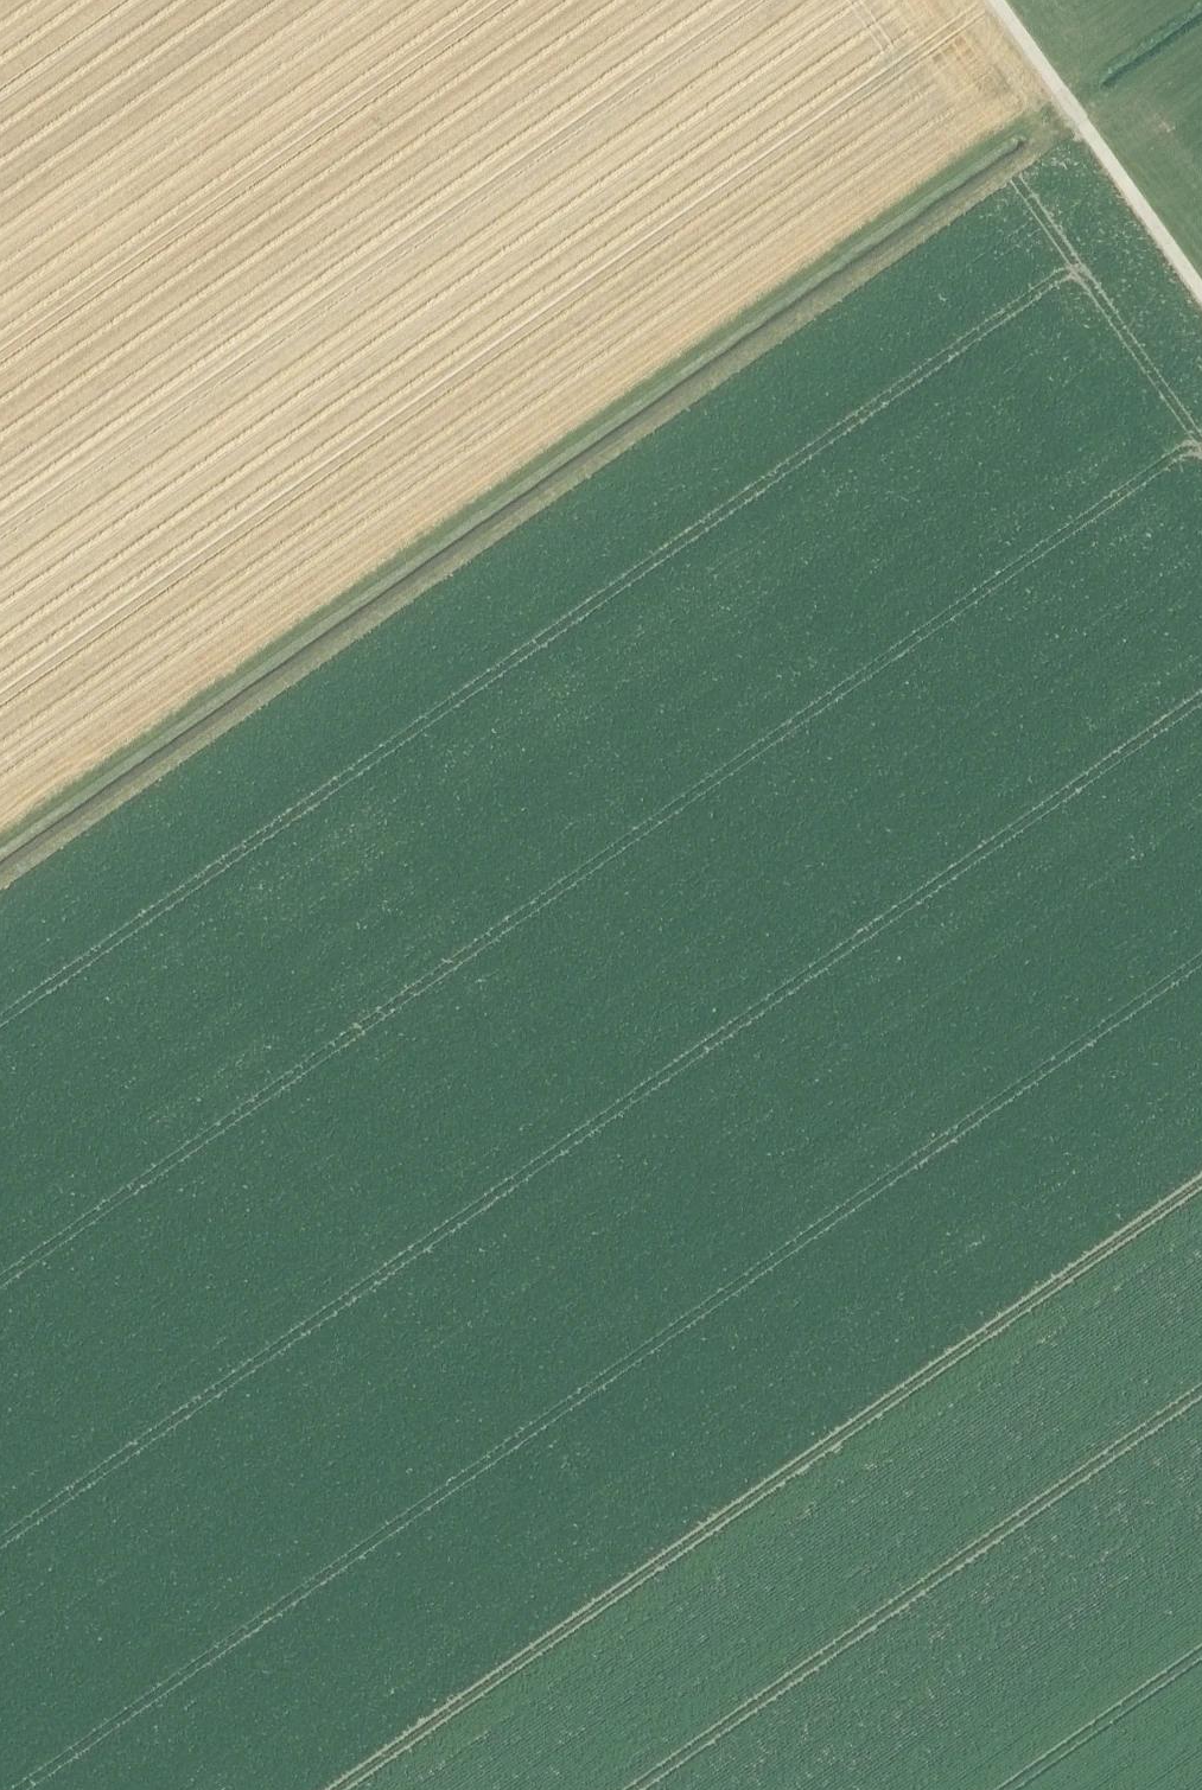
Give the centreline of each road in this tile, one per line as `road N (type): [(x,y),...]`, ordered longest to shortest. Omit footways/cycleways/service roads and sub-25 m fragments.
road 1 (track): [(1201,291),(998,0)]

